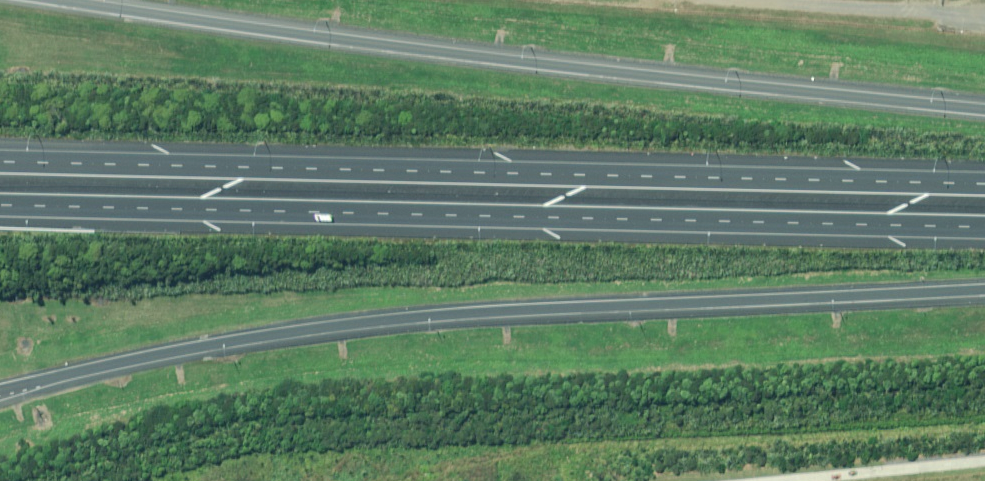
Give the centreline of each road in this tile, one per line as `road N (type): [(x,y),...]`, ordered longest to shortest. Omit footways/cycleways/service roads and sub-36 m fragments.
road 1 (motorway): [(984,292),(383,321),(225,342),(0,390)]
road 2 (motorway): [(0,162),(984,184)]
road 3 (motorway): [(984,227),(0,206)]
road 4 (motorway): [(61,0),(520,62),(984,112)]

